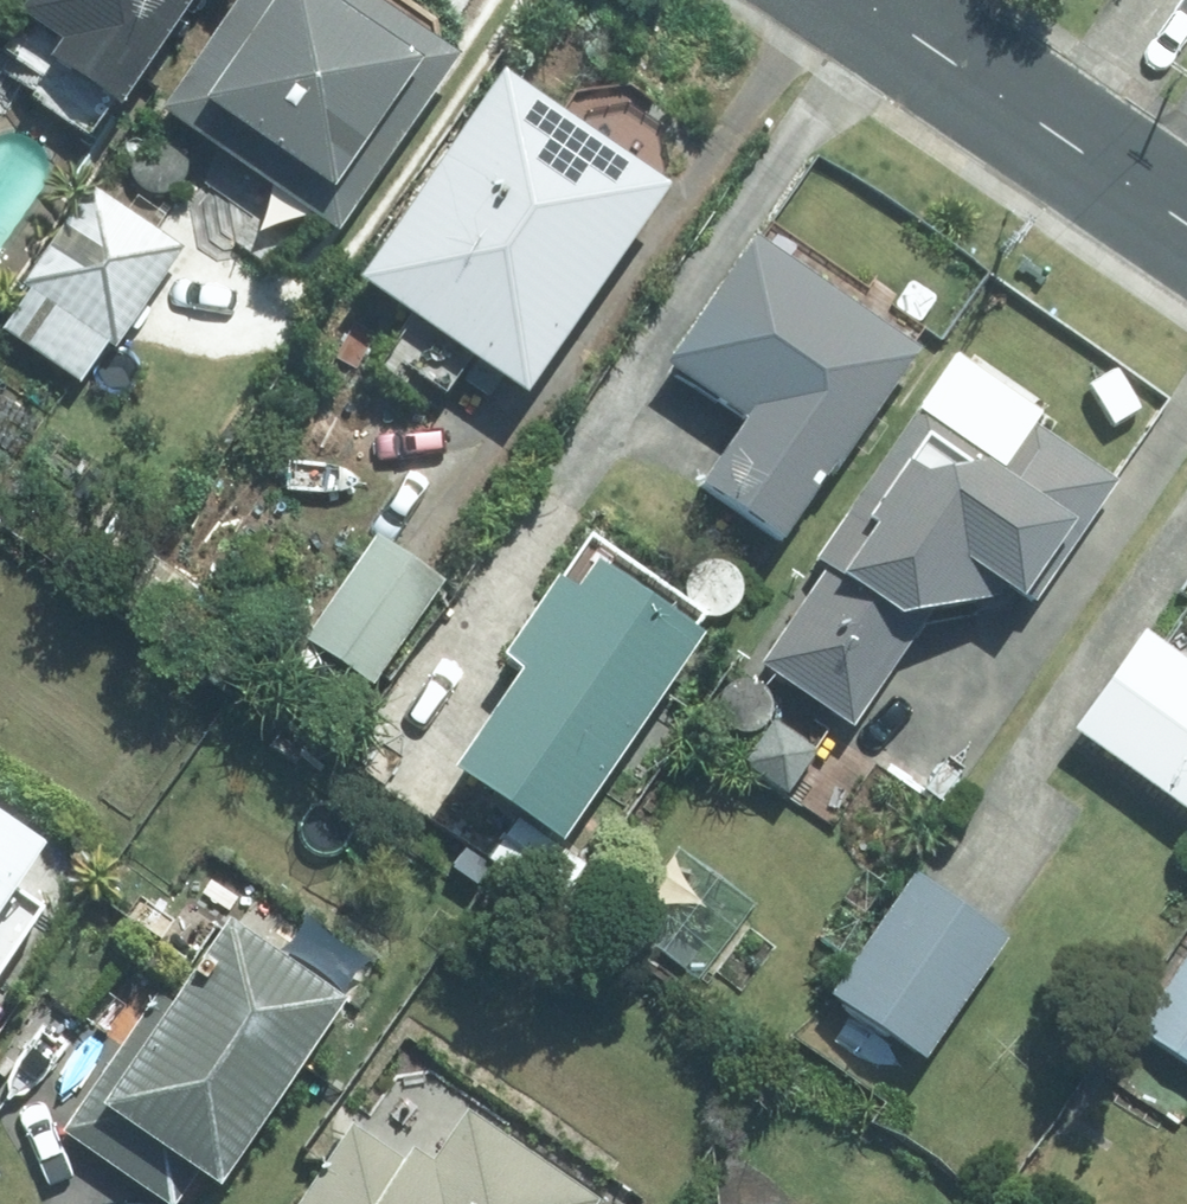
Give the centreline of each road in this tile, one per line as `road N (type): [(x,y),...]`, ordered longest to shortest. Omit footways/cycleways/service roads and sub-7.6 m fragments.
road 1 (secondary): [(1186,226),(857,0)]

